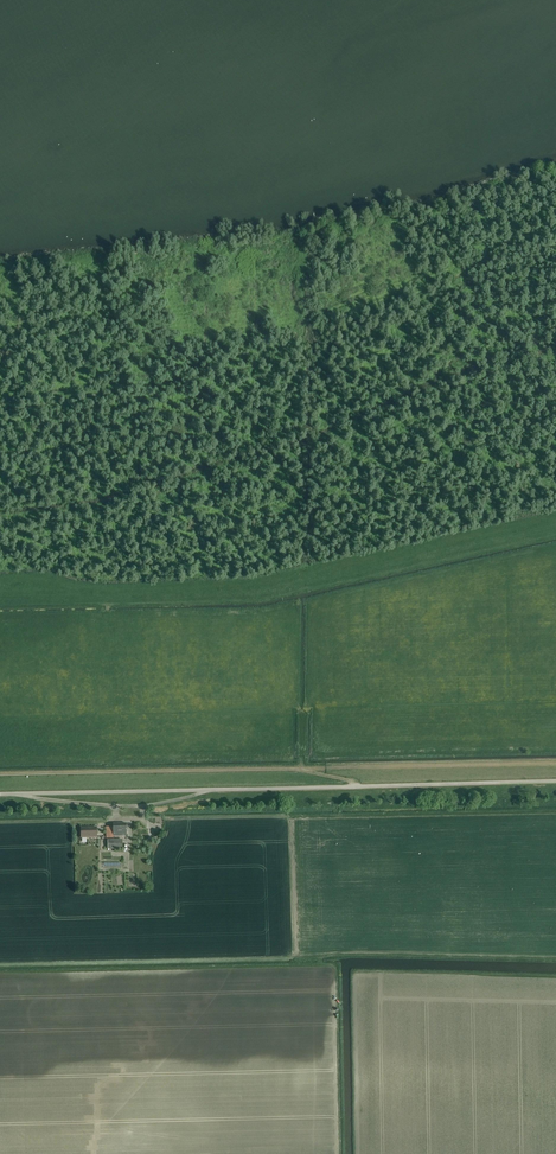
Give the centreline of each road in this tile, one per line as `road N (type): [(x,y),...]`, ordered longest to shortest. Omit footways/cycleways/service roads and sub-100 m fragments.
road 1 (track): [(0,774),(555,765)]
road 2 (unclassified): [(555,781),(210,790)]
road 3 (unclassified): [(26,795),(144,808),(210,790)]
road 4 (unclassified): [(210,790),(26,795)]

